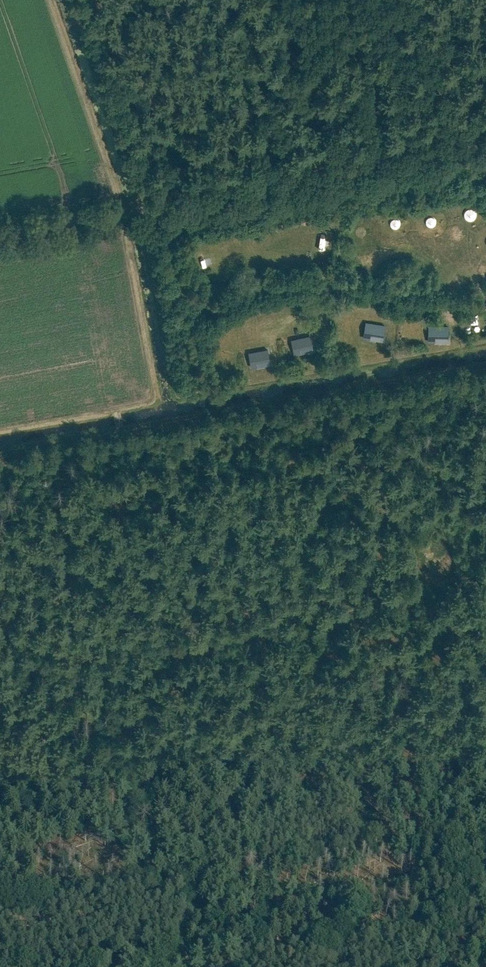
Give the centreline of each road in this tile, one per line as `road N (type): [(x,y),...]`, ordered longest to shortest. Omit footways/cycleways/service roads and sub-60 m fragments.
road 1 (track): [(485,572),(419,580),(319,614),(0,664)]
road 2 (unclassified): [(0,235),(485,142)]
road 3 (track): [(485,303),(310,279),(246,294)]
road 4 (track): [(191,199),(170,254),(175,280),(228,333)]

